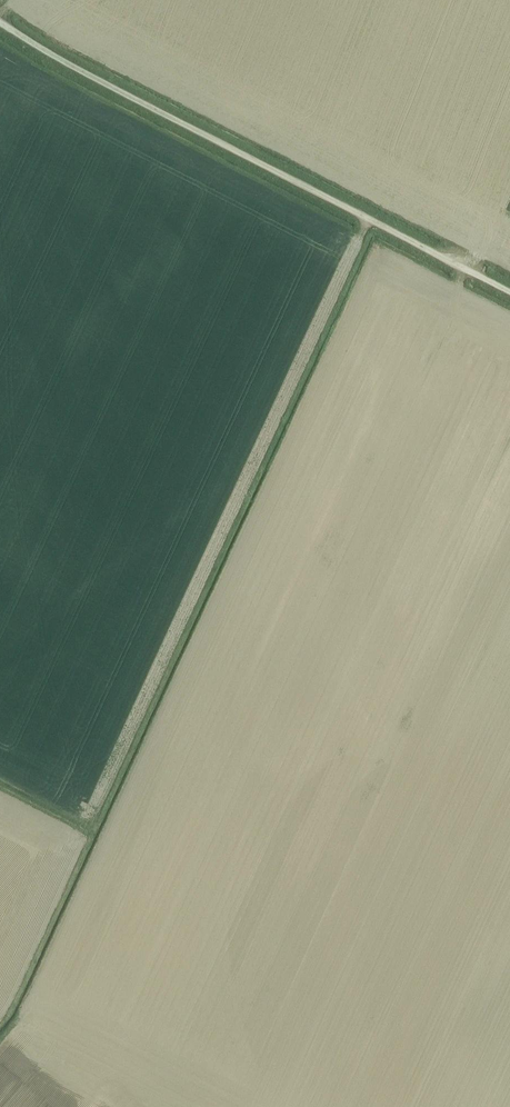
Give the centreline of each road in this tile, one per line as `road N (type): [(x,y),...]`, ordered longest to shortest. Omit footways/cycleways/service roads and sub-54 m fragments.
road 1 (unclassified): [(509,290),(0,26)]

